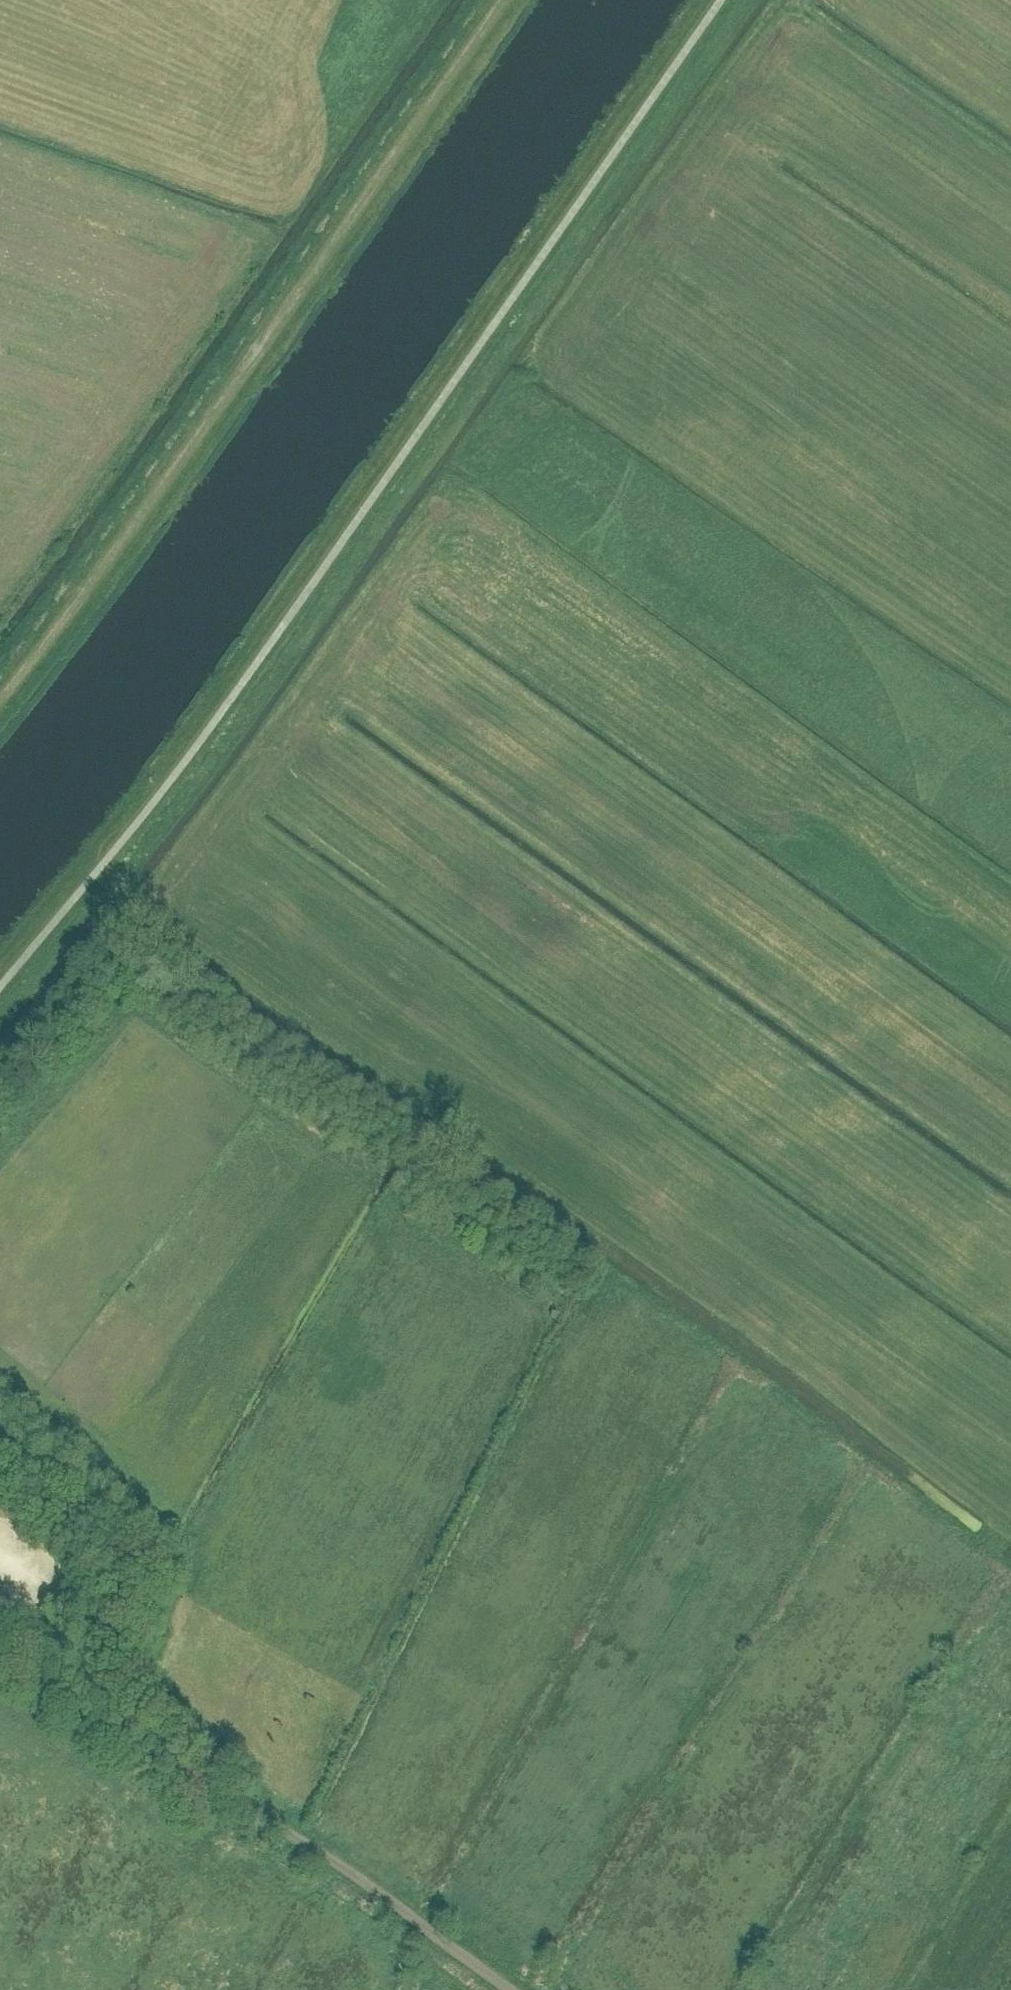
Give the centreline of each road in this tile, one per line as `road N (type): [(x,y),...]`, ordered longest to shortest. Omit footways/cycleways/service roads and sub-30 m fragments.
road 1 (track): [(502,0),(115,547),(0,696)]

